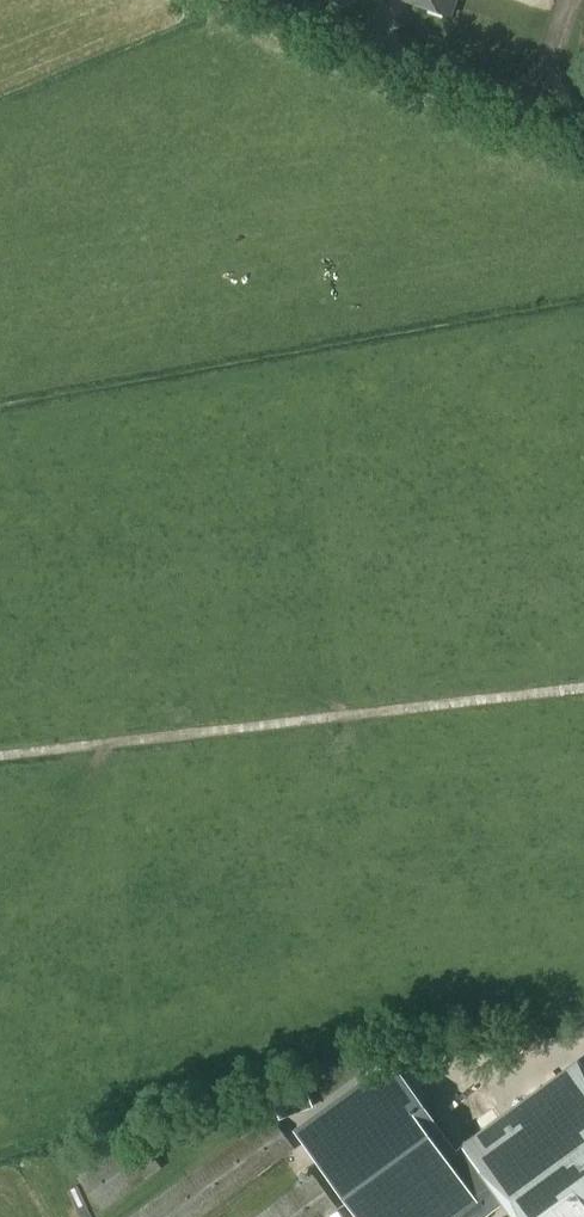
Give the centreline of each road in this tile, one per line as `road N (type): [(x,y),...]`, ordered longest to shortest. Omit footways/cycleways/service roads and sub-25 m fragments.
road 1 (unclassified): [(254,0),(461,87),(583,127)]

